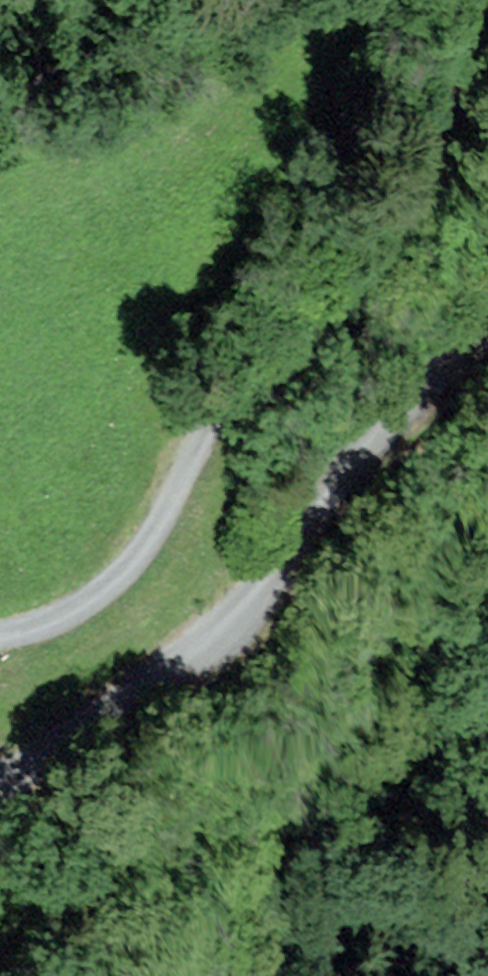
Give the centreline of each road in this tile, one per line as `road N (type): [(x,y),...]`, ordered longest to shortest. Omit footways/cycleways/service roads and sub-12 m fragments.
road 1 (residential): [(0,634),(68,612),(121,574),(142,548),(242,371),(352,256),(414,161),(471,0)]
road 2 (residential): [(487,288),(464,337),(330,489),(280,571),(231,624),(0,779)]

